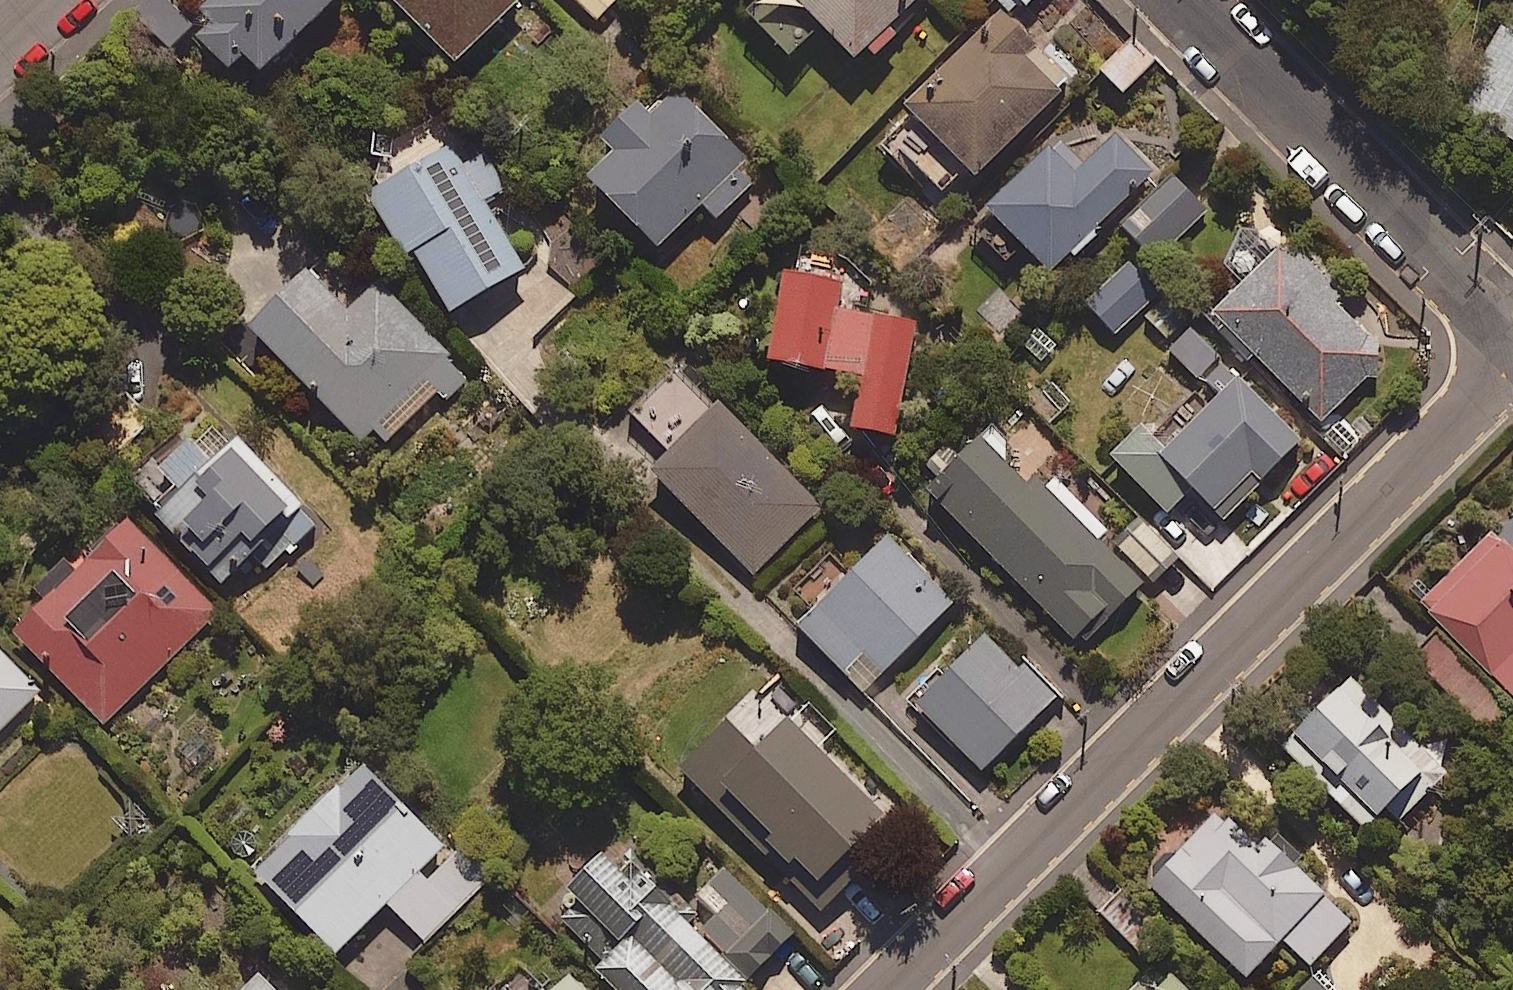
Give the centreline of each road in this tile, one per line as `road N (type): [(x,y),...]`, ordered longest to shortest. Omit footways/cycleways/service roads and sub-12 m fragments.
road 1 (residential): [(1512,363),(886,989)]
road 2 (residential): [(1178,0),(1512,345)]

